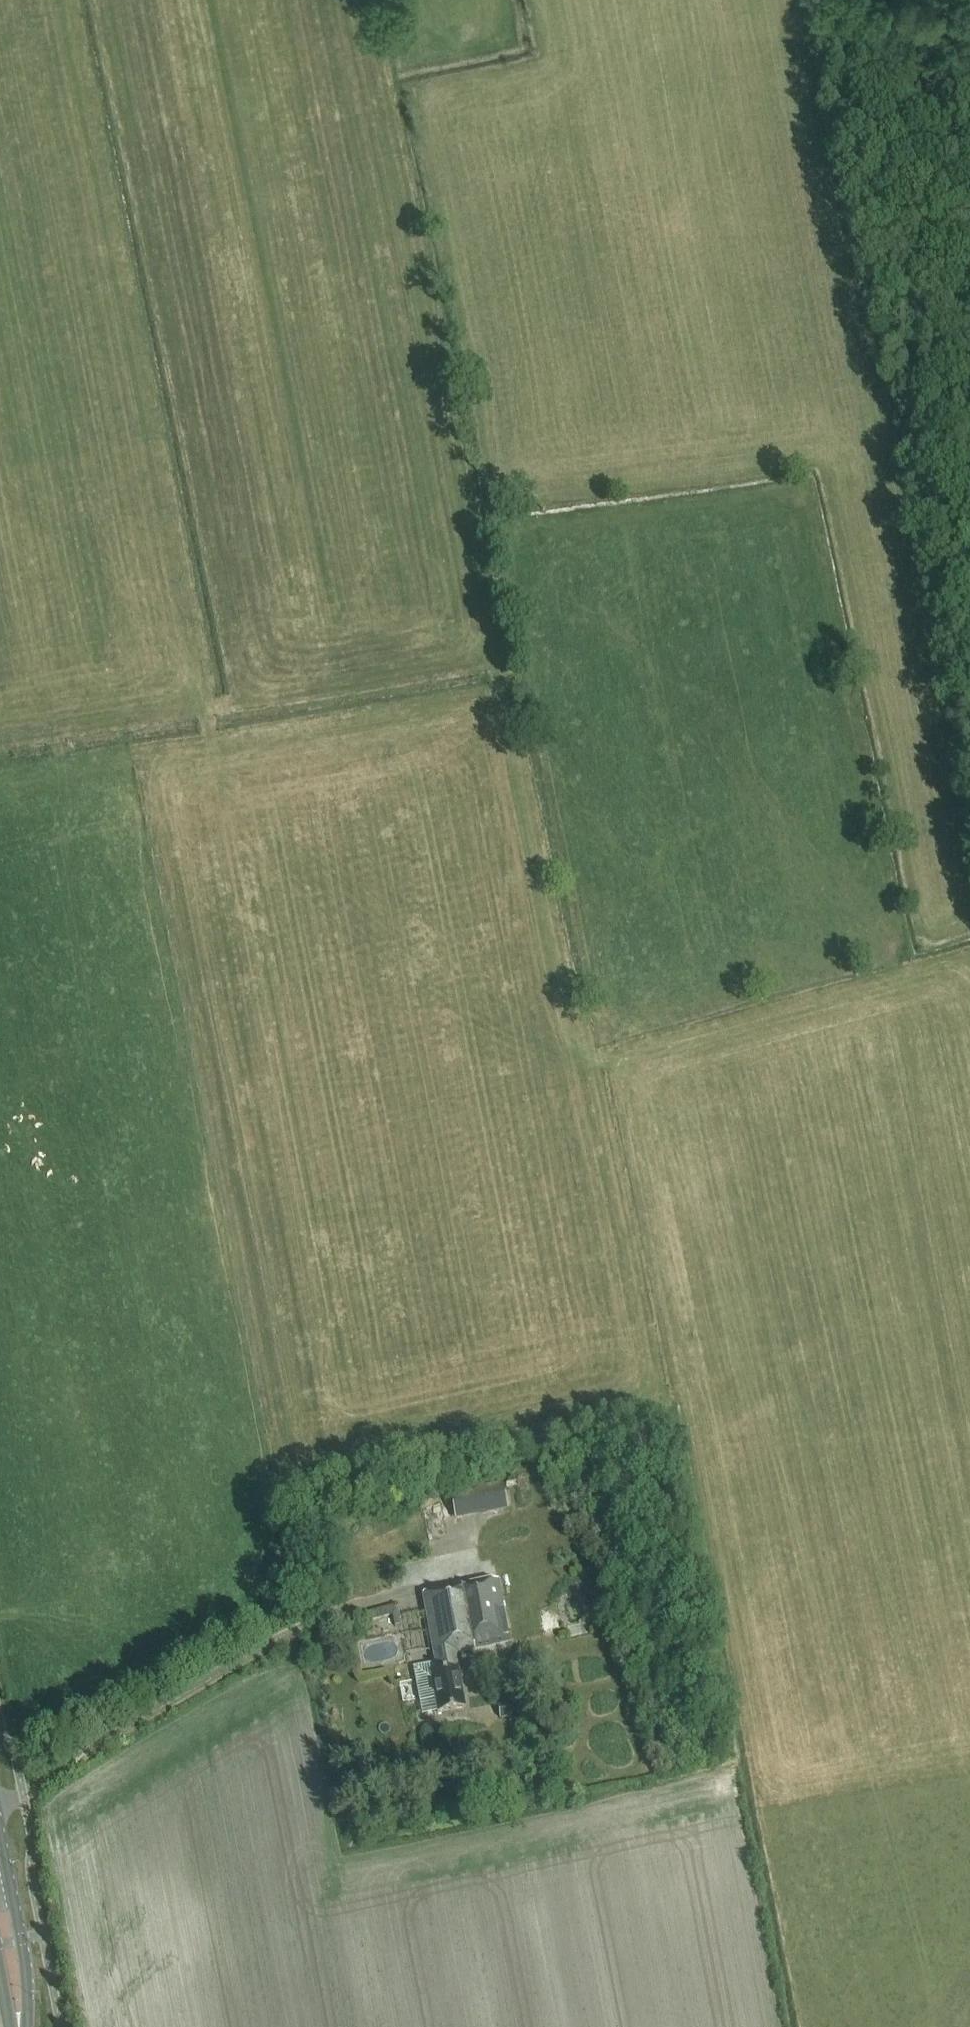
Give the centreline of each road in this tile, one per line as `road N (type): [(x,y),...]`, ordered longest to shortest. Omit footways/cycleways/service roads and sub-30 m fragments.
road 1 (primary): [(19,2026),(0,1907)]

